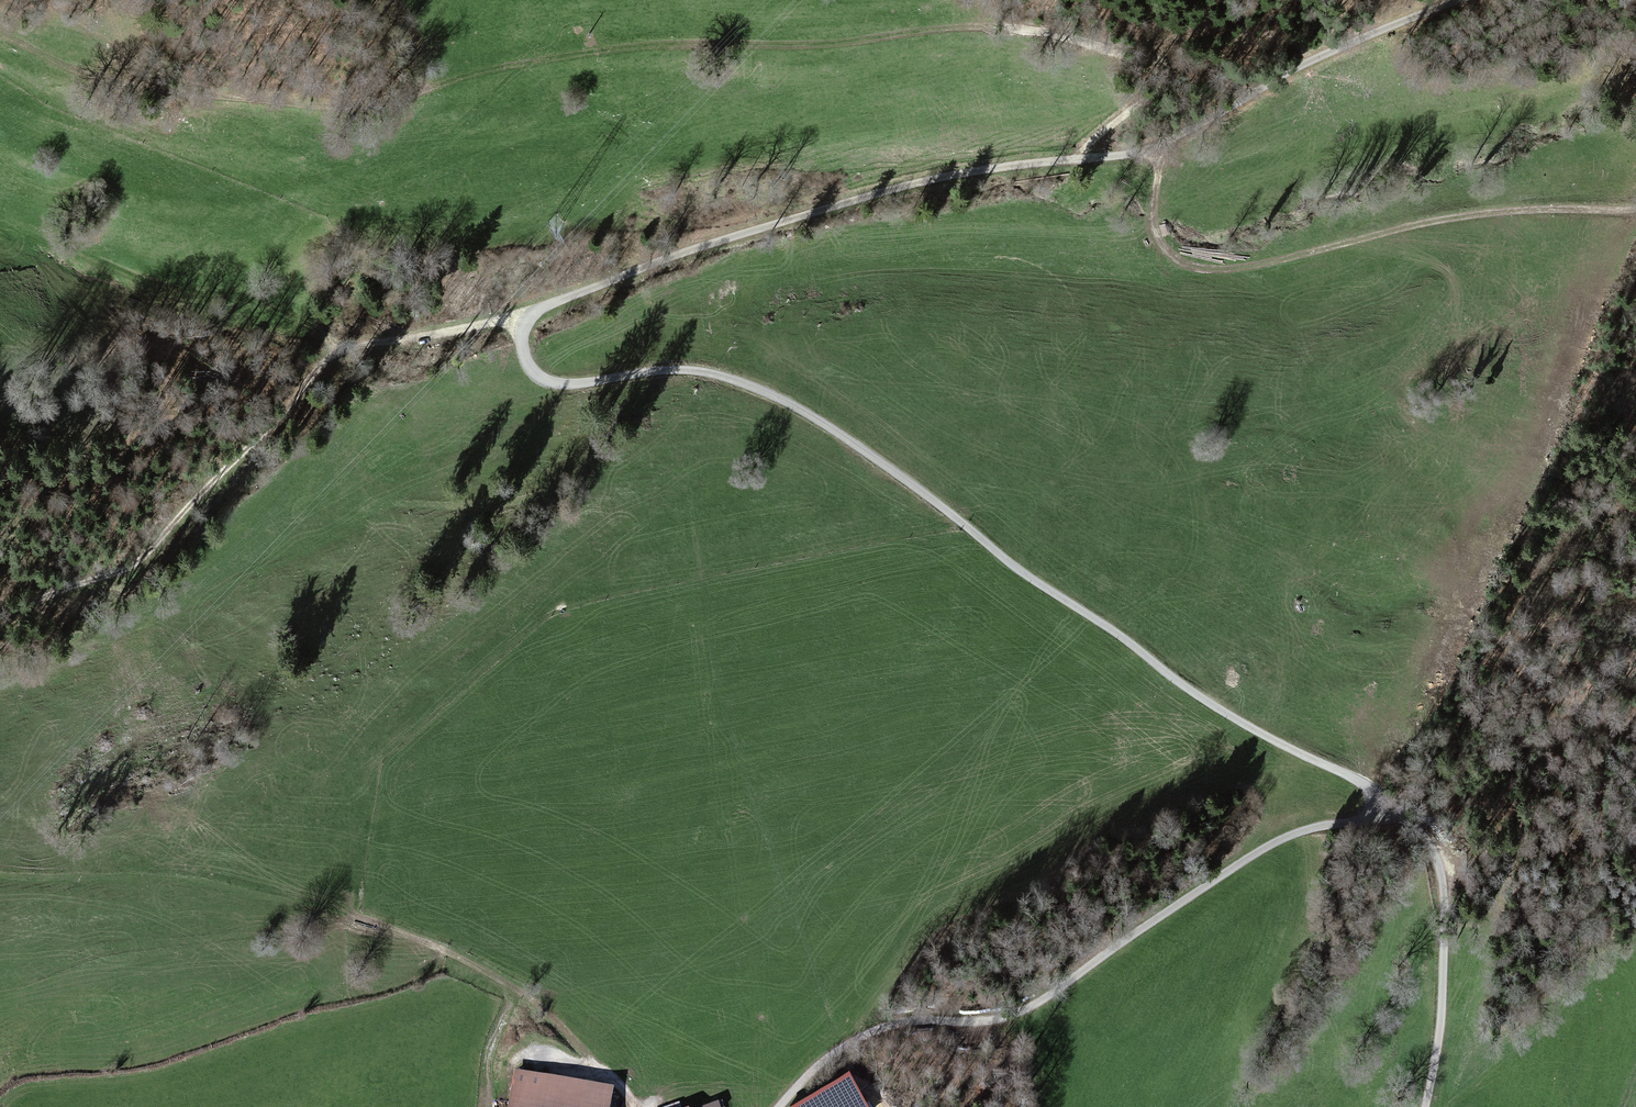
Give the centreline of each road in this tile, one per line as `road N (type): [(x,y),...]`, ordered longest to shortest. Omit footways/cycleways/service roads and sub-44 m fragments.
road 1 (track): [(1456,0),(1328,53),(1155,149),(966,171),(884,190),(568,296),(534,313),(522,339),(531,368),(561,384),(685,370),(796,406),(1226,716),(1369,788)]
road 2 (track): [(1180,70),(1036,30),(961,26),(825,44),(654,44),(339,106),(153,89),(89,75),(0,32)]
road 3 (track): [(1393,804),(1259,851),(1011,1015),(913,1020),(869,1033),(820,1063),(780,1106)]
road 4 (track): [(528,319),(347,348),(151,552),(126,570),(0,616)]
road 5 (track): [(1635,208),(1485,215),(1269,265),(1190,266),(1166,254),(1156,235),(1165,145)]
road 6 (track): [(633,1106),(543,1007),(511,984),(339,911)]
road 7 (track): [(1426,1106),(1440,1034),(1443,887),(1418,827),(1369,788)]
road 8 (track): [(0,875),(154,877),(339,911)]
road 9 (track): [(1073,158),(1180,70)]

